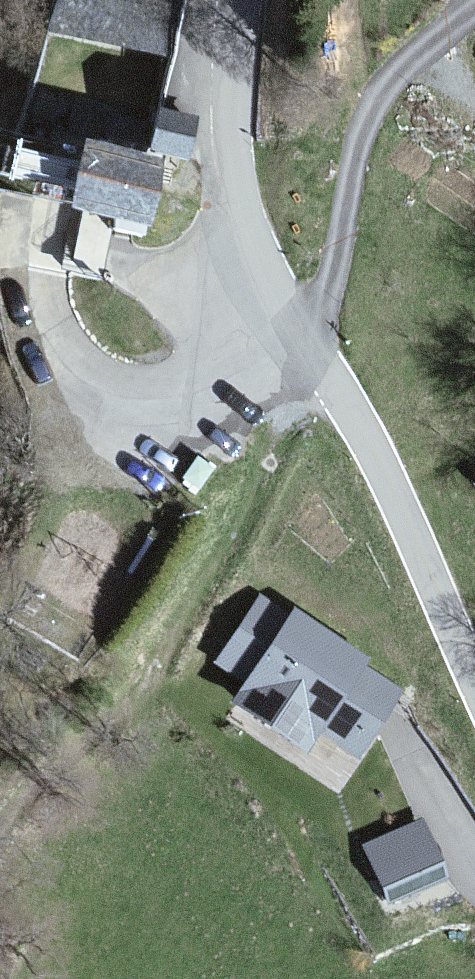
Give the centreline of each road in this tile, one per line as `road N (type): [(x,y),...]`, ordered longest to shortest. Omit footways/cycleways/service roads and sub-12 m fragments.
road 1 (unclassified): [(474,683),(385,477),(284,309),(252,230),(232,129),(238,0)]
road 2 (track): [(0,914),(34,799),(310,353)]

